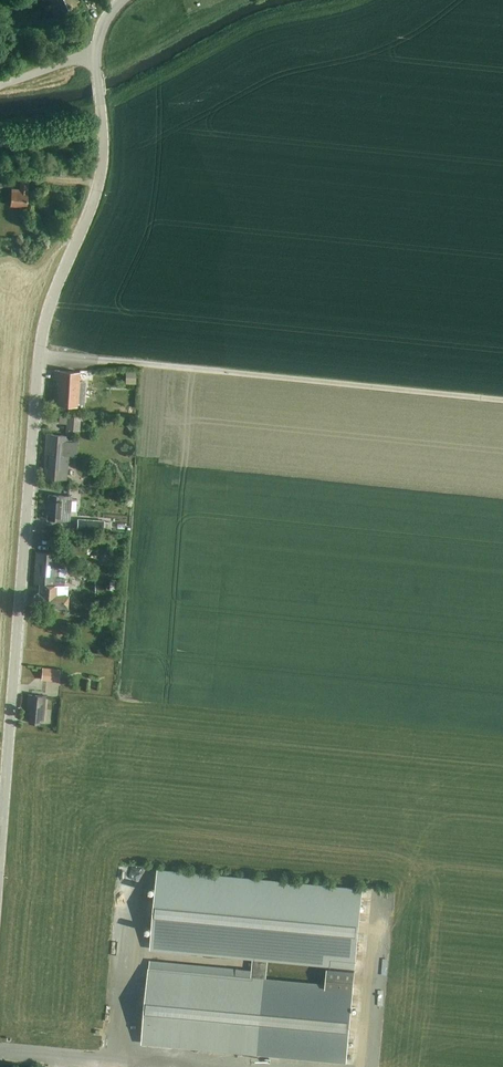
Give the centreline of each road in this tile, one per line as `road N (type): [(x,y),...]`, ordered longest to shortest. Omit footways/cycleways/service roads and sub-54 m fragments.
road 1 (unclassified): [(0,860),(45,327),(97,197),(104,147),(98,50),(102,27),(124,0)]

